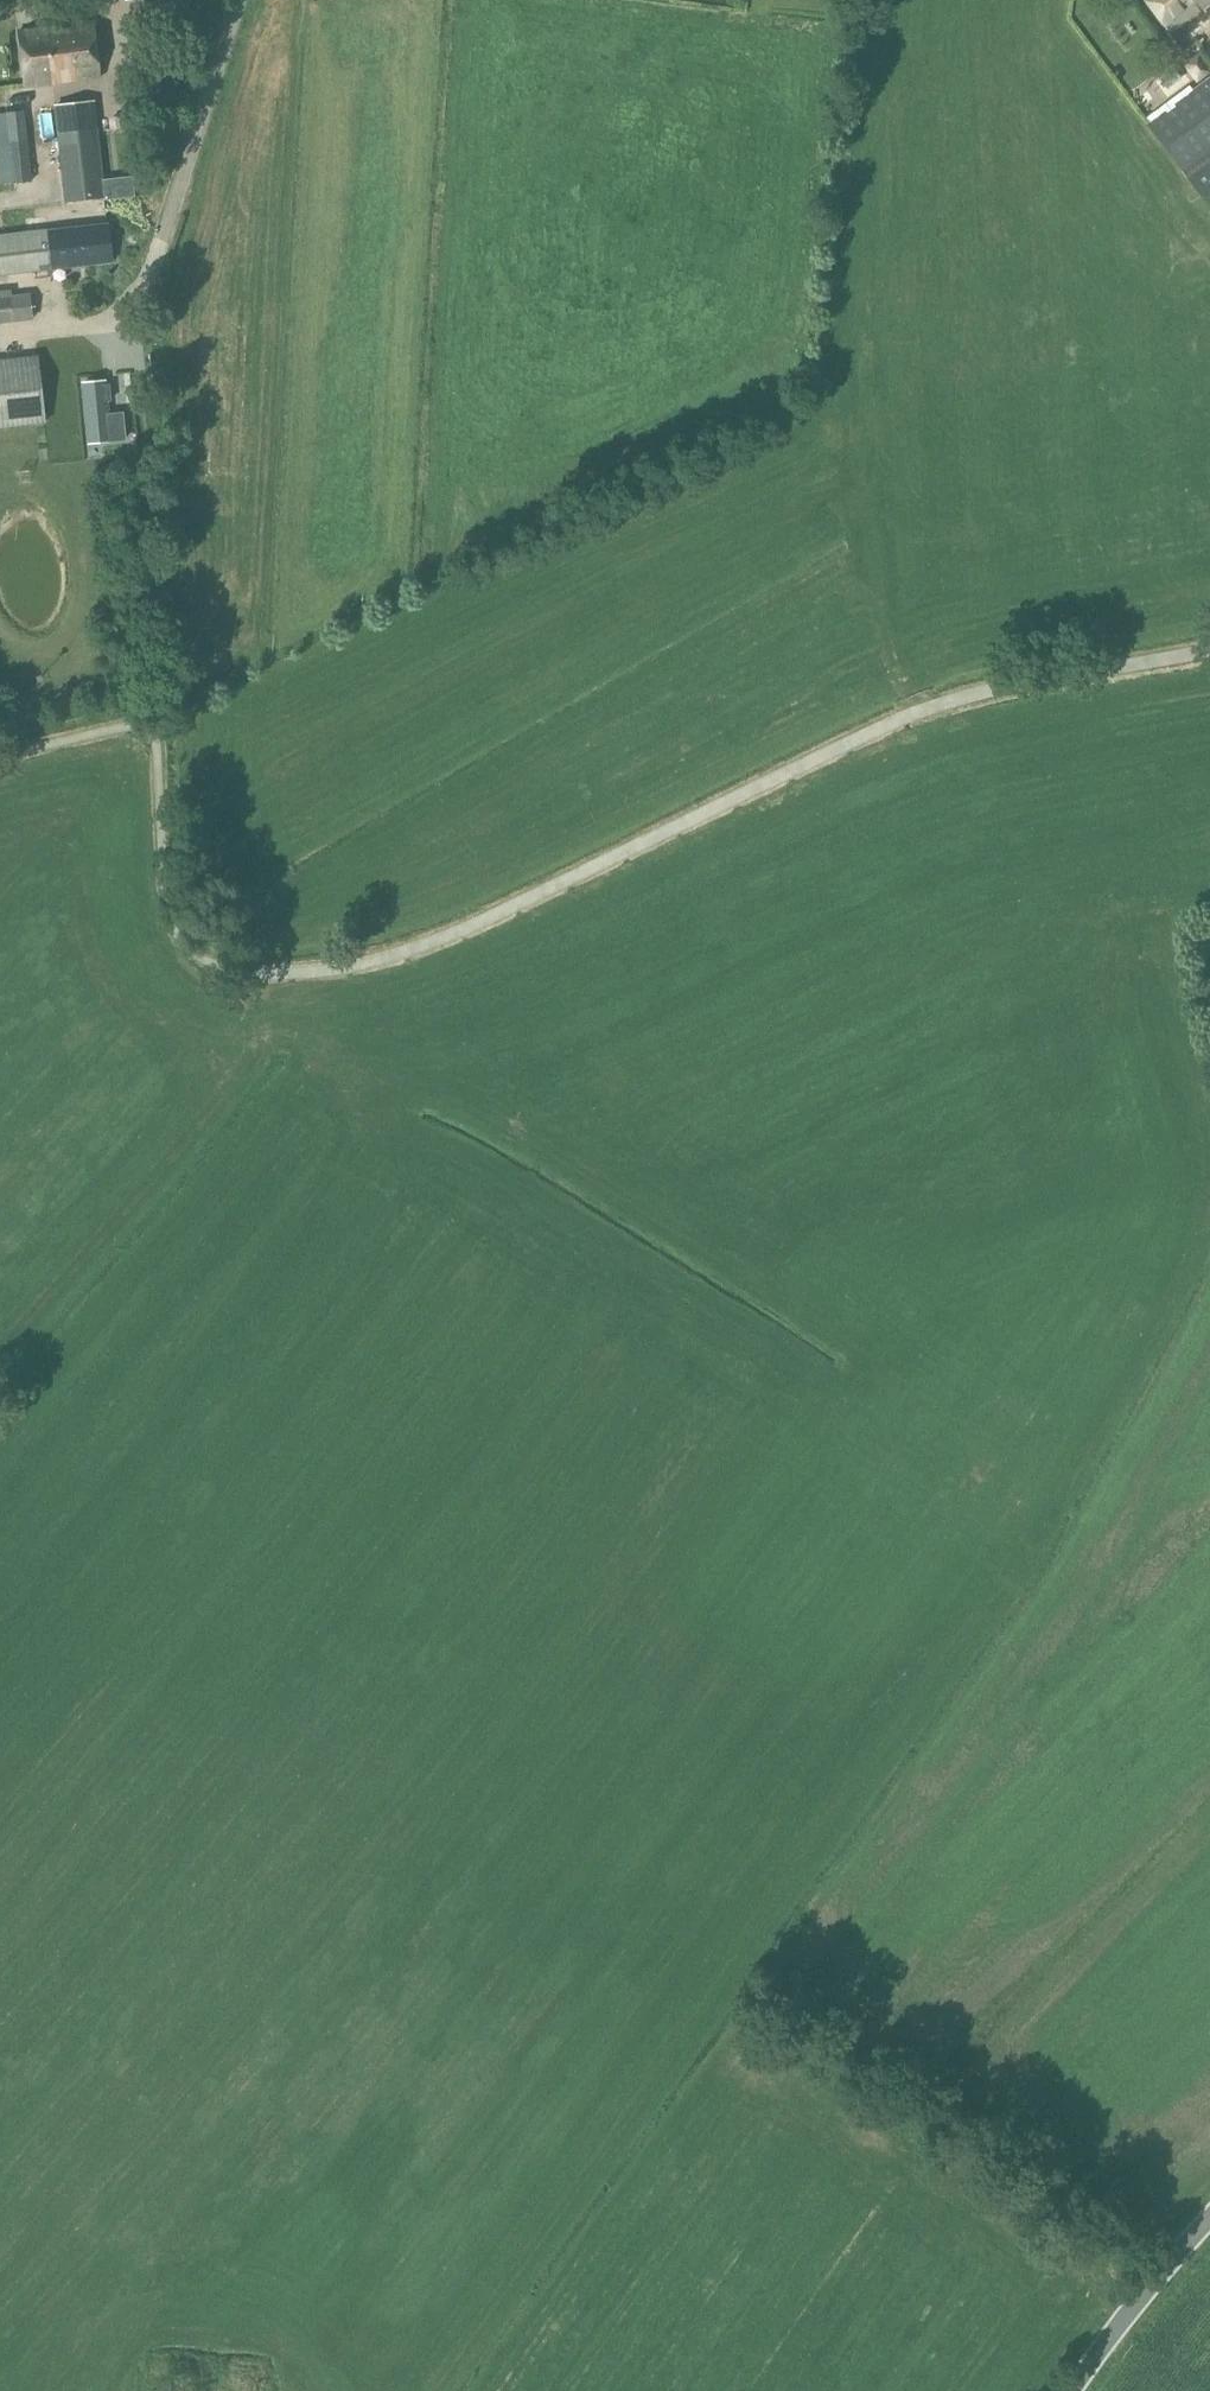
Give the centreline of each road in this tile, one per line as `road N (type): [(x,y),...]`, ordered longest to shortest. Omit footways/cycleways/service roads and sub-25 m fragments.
road 1 (unclassified): [(204,961),(258,976),(394,954),(522,902),(922,710),(1209,651)]
road 2 (unclassified): [(1079,2390),(1125,2325),(1209,2236)]

